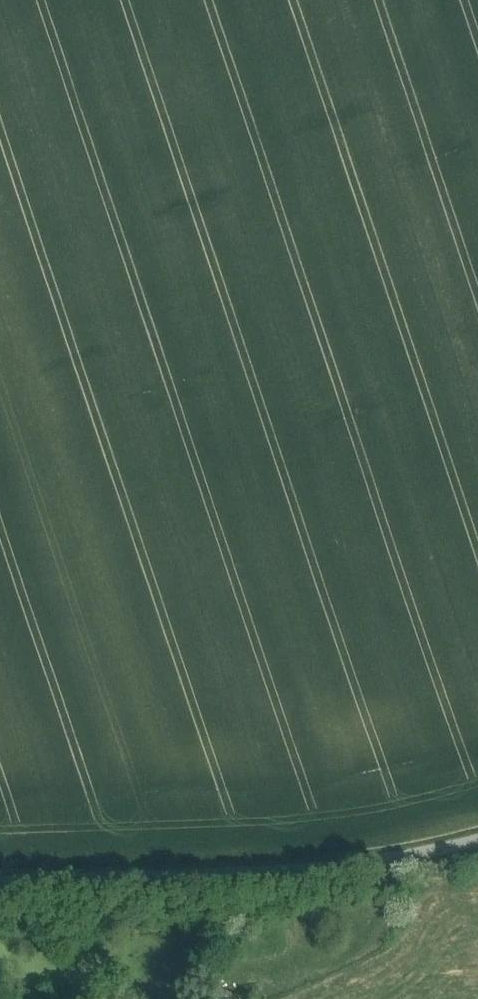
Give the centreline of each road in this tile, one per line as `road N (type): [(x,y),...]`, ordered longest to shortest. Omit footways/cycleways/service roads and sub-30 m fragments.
road 1 (unclassified): [(0,881),(265,875),(477,839)]

